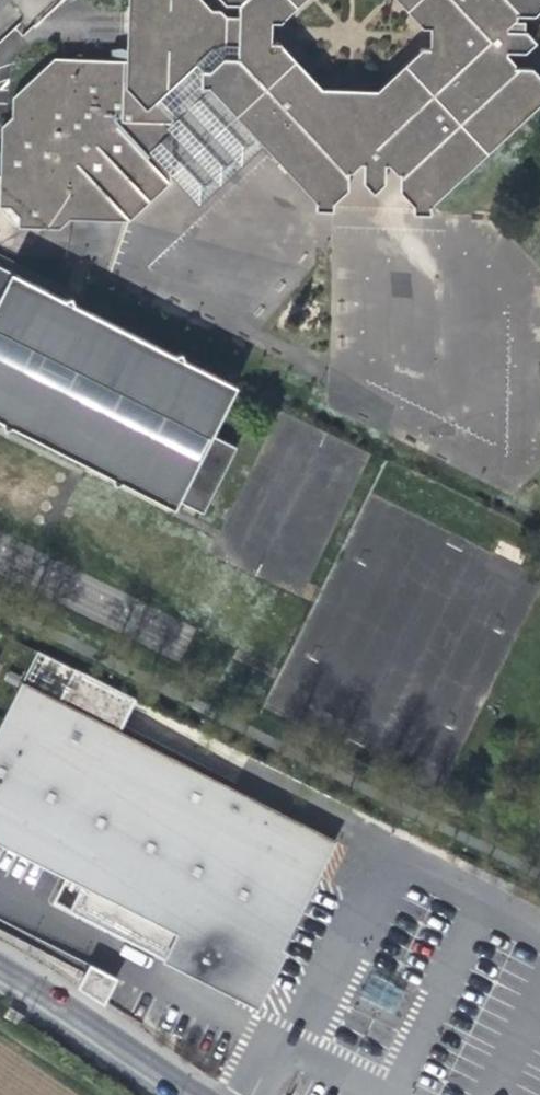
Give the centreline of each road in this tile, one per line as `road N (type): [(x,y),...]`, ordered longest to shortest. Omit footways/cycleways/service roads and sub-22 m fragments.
road 1 (residential): [(0,970),(194,1094)]

